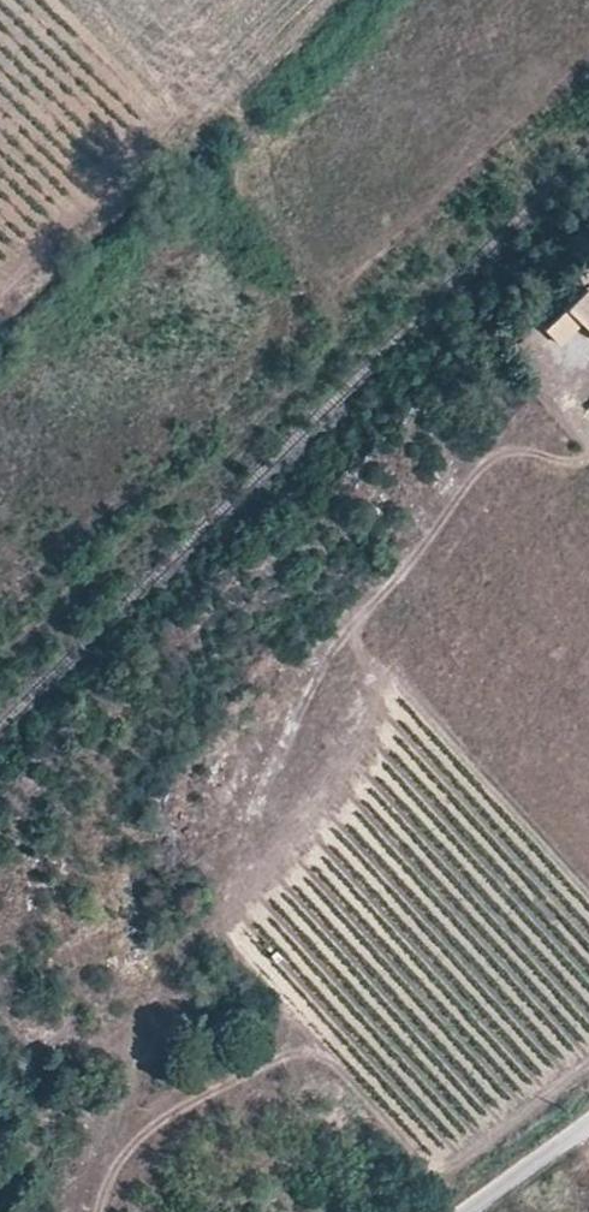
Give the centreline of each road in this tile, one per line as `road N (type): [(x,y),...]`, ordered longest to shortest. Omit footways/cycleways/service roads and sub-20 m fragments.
road 1 (unclassified): [(458,1211),(588,1118)]

